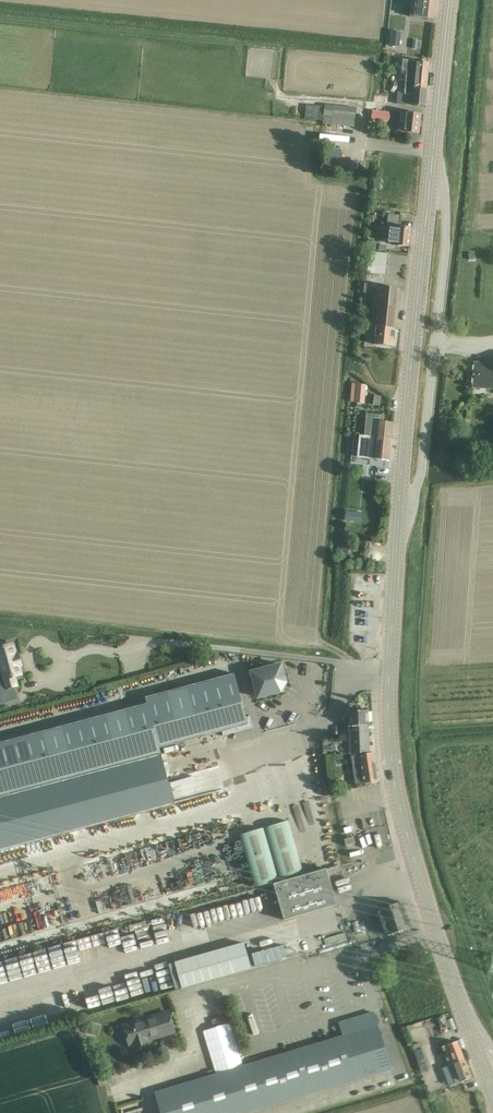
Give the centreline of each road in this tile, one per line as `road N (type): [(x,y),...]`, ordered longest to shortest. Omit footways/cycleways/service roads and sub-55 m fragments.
road 1 (tertiary): [(426,216),(401,466),(389,736),(421,884),(492,1094)]
road 2 (tertiary): [(426,216),(449,0)]

